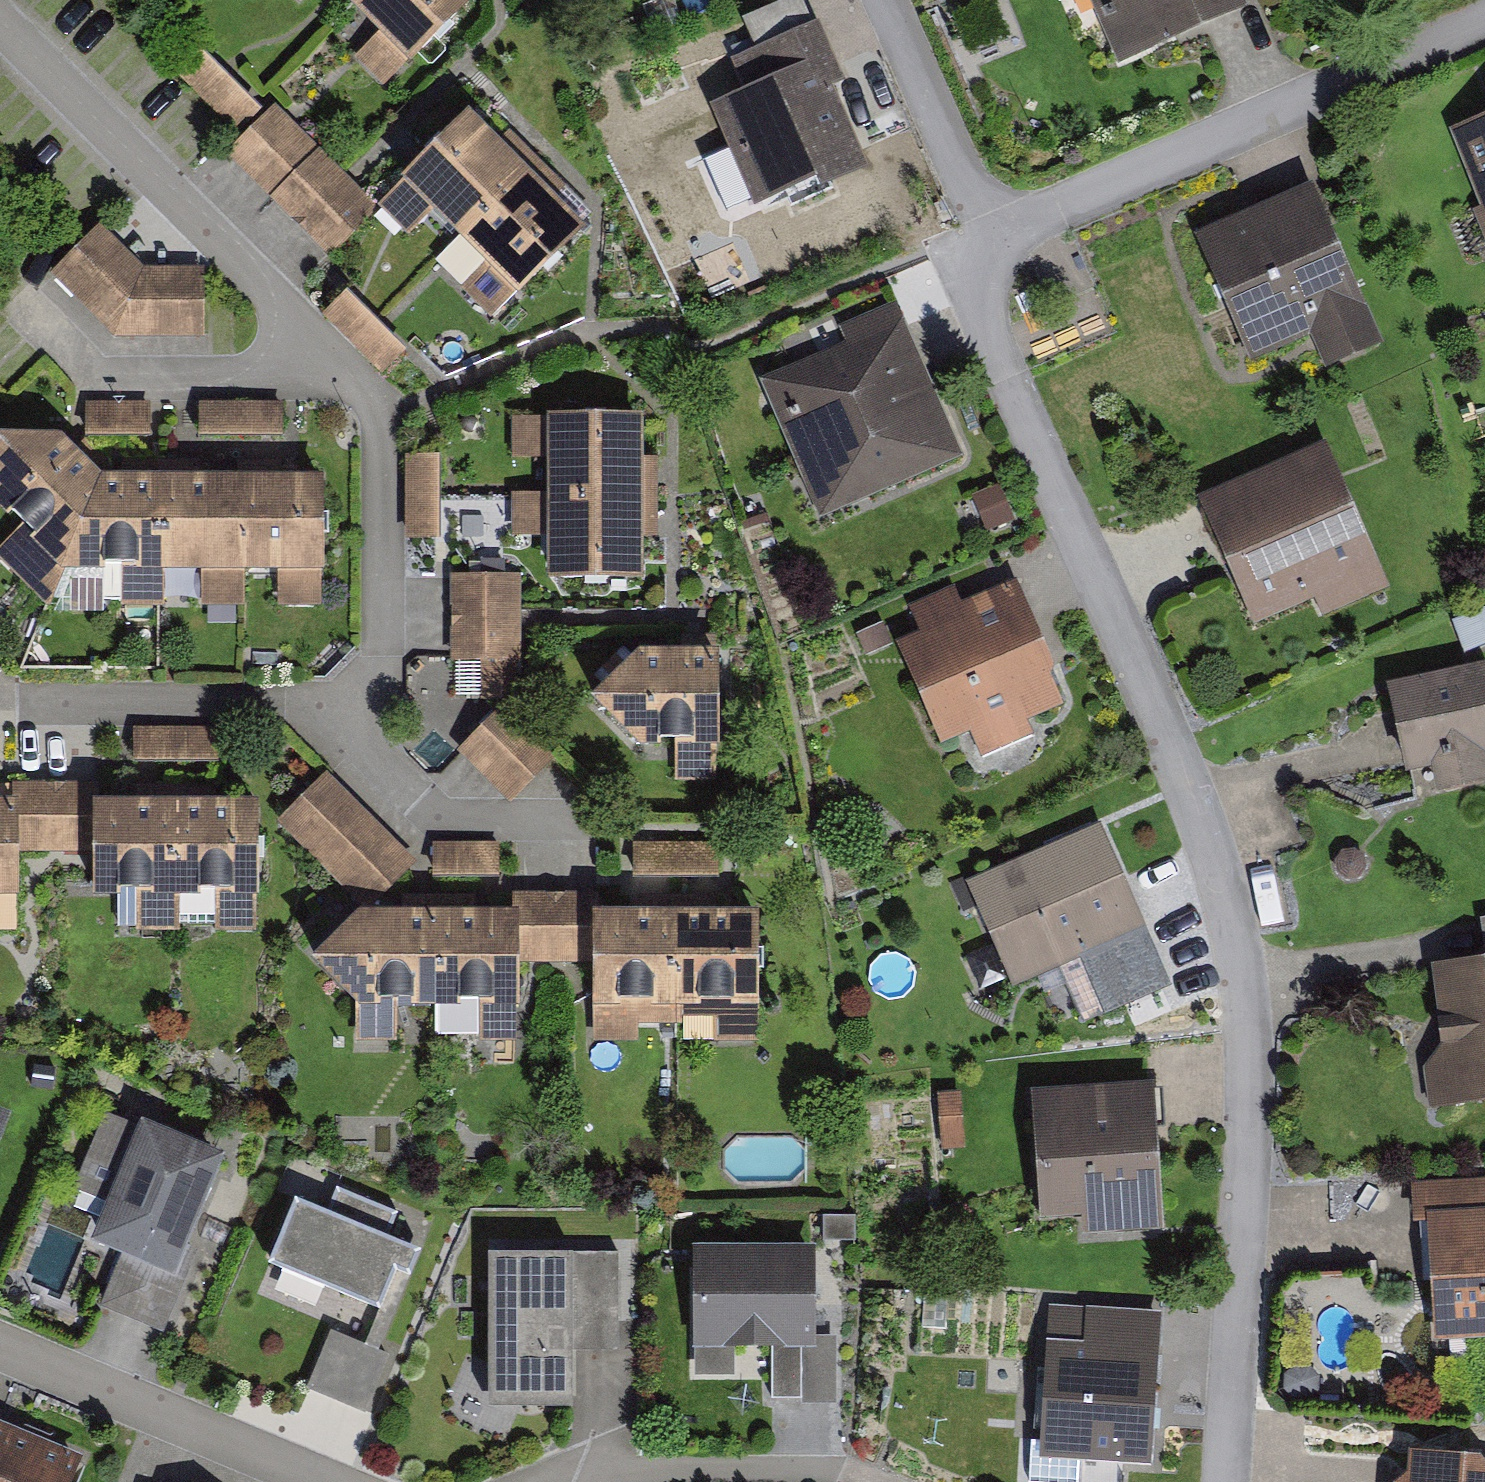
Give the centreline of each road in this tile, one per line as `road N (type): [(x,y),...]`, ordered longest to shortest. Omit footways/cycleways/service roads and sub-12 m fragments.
road 1 (residential): [(997,243),(984,271),(991,347),(1177,757),(1225,893),(1243,994),(1250,1121),(1225,1481)]
road 2 (residential): [(1484,22),(1030,218),(997,243)]
road 3 (residential): [(0,1345),(335,1481)]
road 4 (residential): [(557,1481),(579,1472),(842,1468),(874,1481)]
road 5 (residential): [(886,0),(997,243)]

